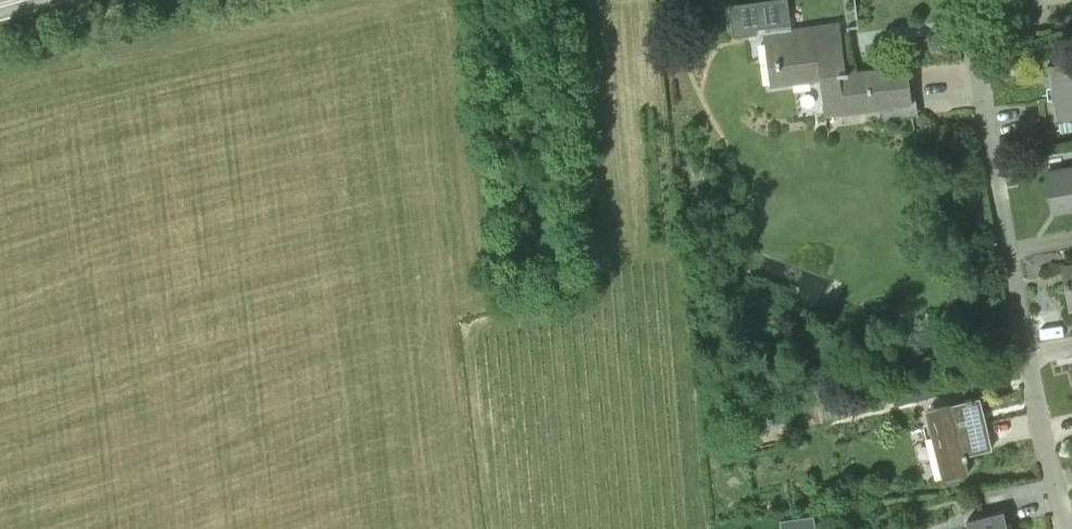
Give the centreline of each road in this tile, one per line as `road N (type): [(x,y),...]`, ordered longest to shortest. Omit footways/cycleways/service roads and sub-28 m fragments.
road 1 (residential): [(1066,528),(1035,402),(976,55)]

